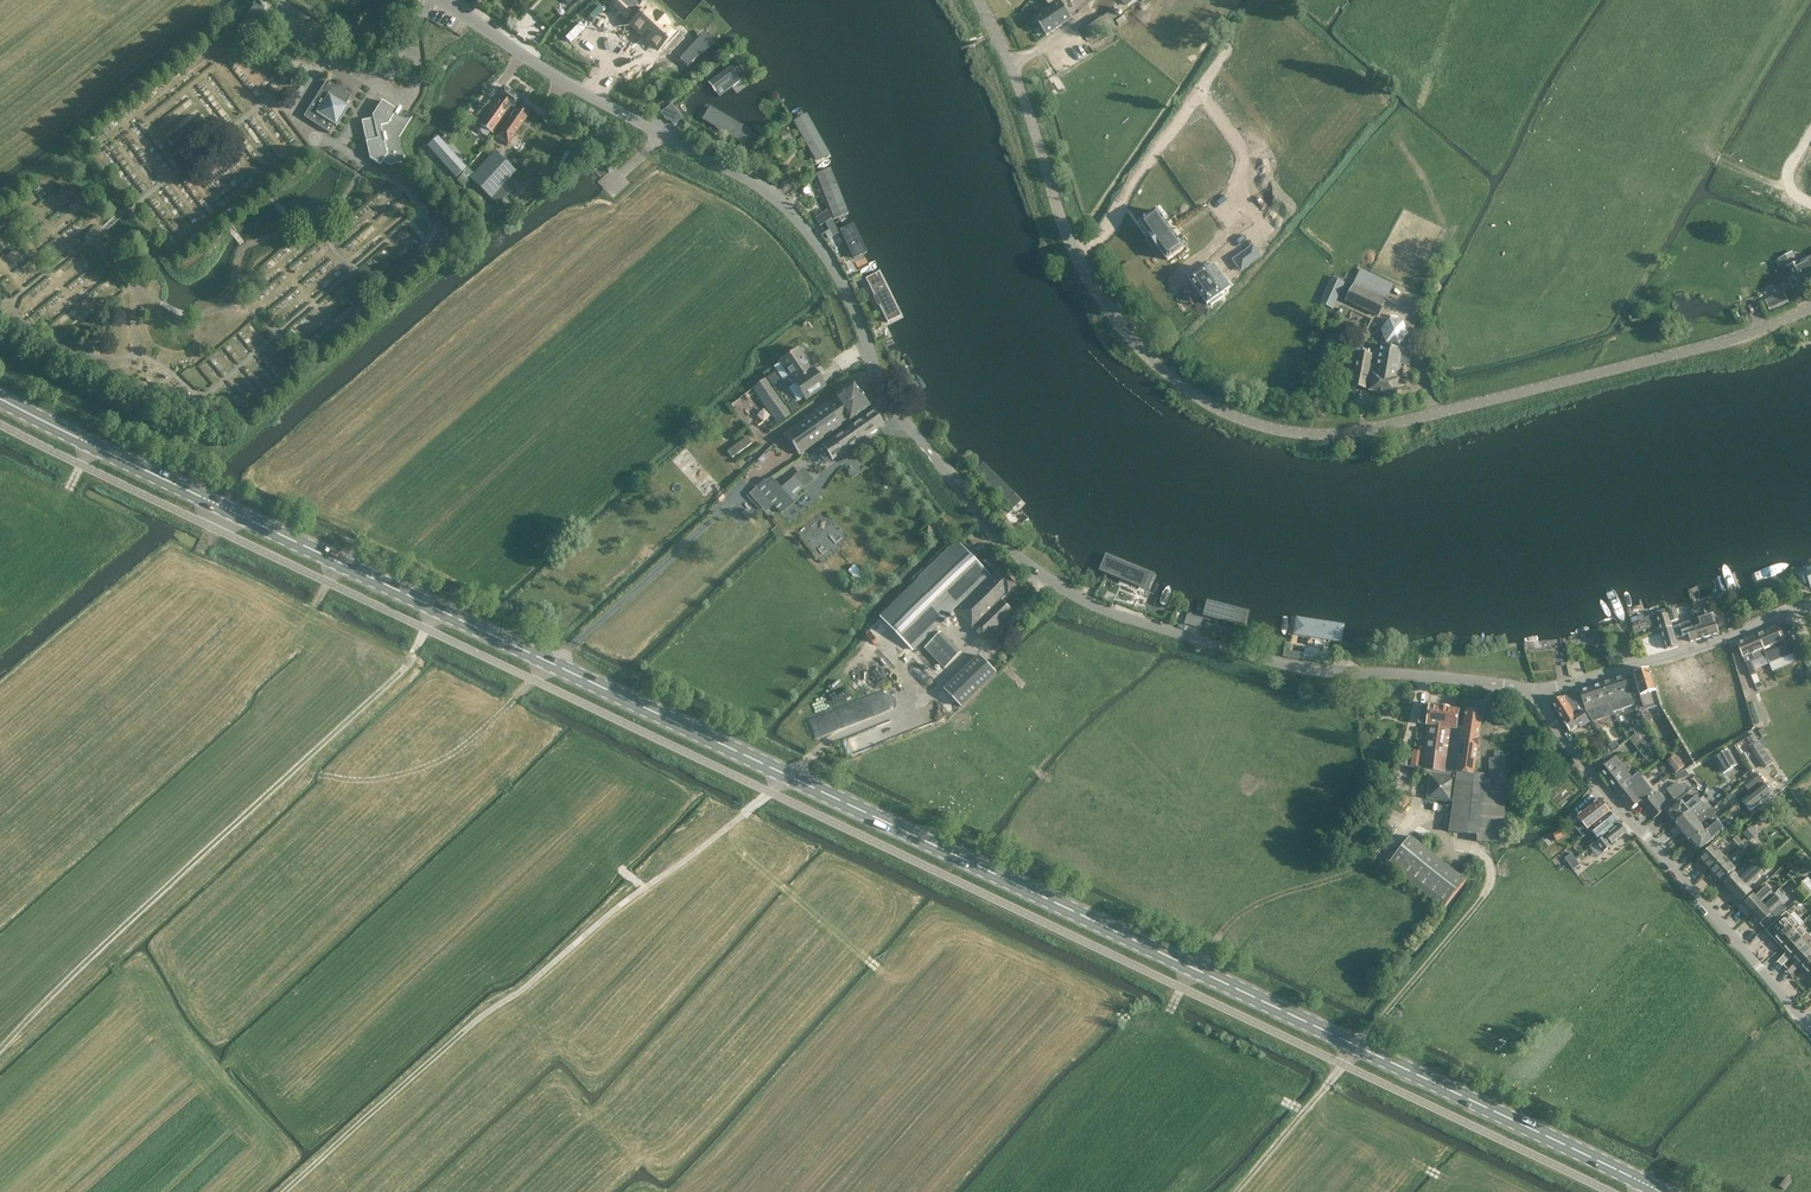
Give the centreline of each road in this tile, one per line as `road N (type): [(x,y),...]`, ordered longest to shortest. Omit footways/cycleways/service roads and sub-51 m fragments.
road 1 (primary): [(1662,1191),(0,398)]
road 2 (residential): [(1534,694),(1511,684),(1310,669),(1145,623),(1048,581),(1007,544),(894,407),(835,272),(790,213),(729,170),(522,55),(447,0)]
road 3 (unclassified): [(1810,310),(1650,362),(1367,429),(1302,437),(1256,426),(1181,389),(1110,317),(1075,251),(1024,100),(976,0)]
road 4 (track): [(0,1055),(286,777),(404,776),(469,744),(781,457)]
road 5 (track): [(285,1191),(453,1040),(531,987),(786,775)]
road 6 (residential): [(1810,1025),(1595,780),(1534,694)]
road 7 (track): [(1305,1111),(1486,895),(1488,862),(1413,817)]
road 8 (track): [(1129,1021),(1144,1028),(1163,1023),(1231,921),(1279,894),(1359,870),(1413,817)]
road 9 (residential): [(1534,694),(1721,639),(1810,600)]
road 10 (track): [(1788,183),(1774,186),(1716,158),(1616,64),(1652,0)]
road 11 (track): [(286,777),(401,673),(435,608)]
road 12 (track): [(307,658),(298,643),(371,521)]
road 13 (track): [(1234,1191),(1305,1111),(1283,1099)]

